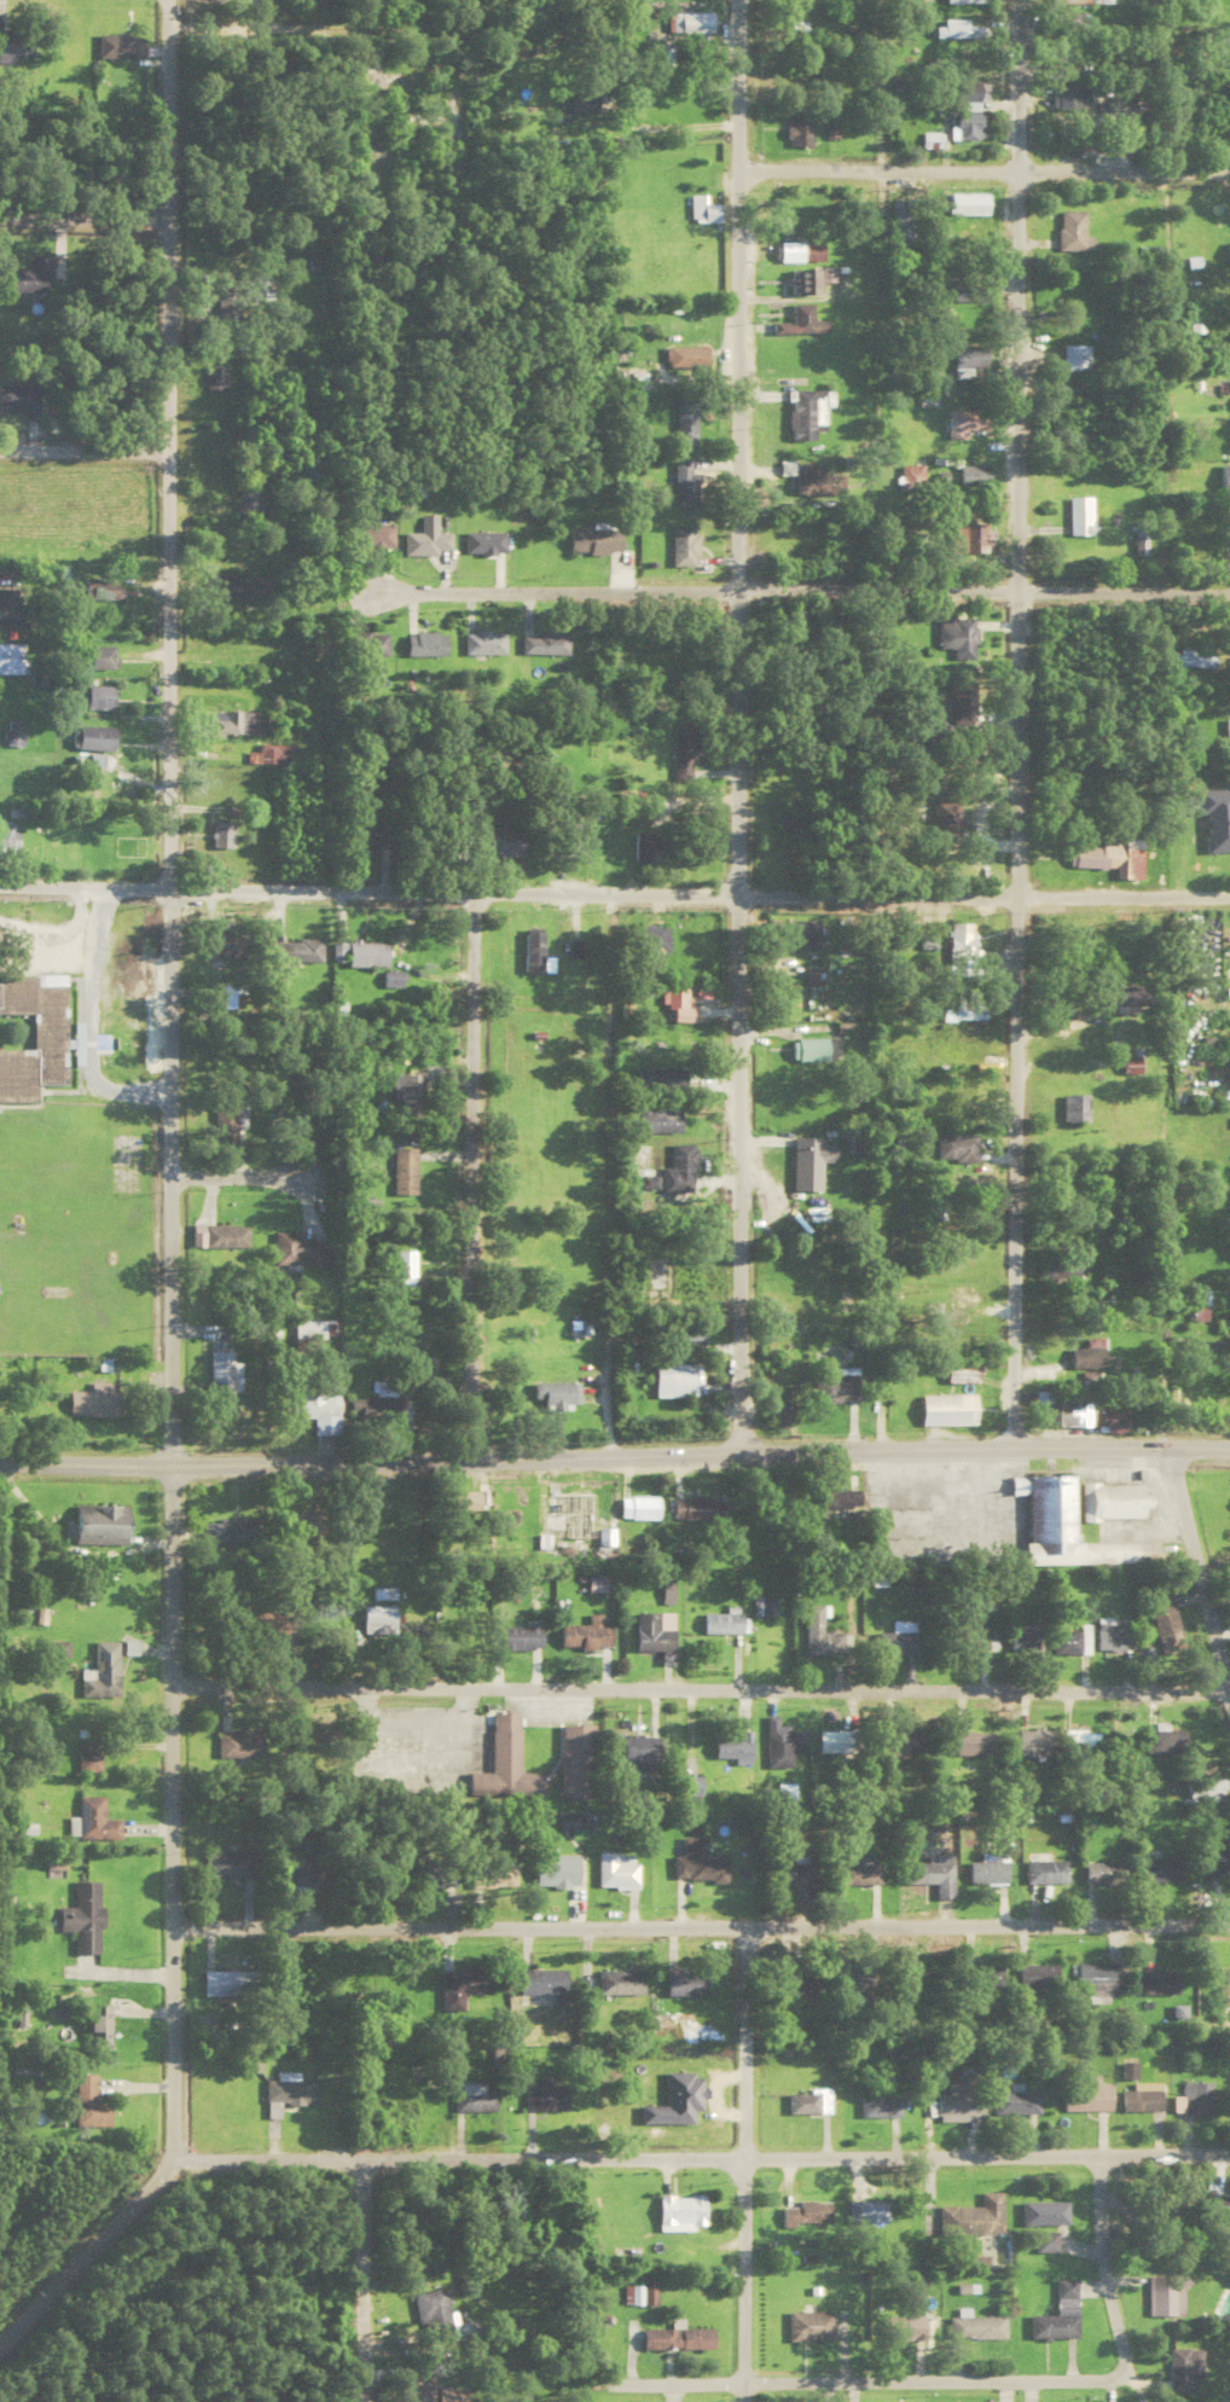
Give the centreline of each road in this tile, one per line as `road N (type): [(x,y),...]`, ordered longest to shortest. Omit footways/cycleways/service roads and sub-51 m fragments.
road 1 (residential): [(0,2344),(176,2153),(169,1921),(168,0)]
road 2 (tertiary): [(742,1445),(736,0)]
road 3 (residential): [(1013,1439),(1018,0)]
road 4 (secondary): [(1229,1440),(208,1458),(0,1454)]
road 5 (residential): [(0,882),(1229,893)]
road 6 (residential): [(1229,1921),(169,1921)]
road 7 (residential): [(1229,1686),(172,1678)]
road 8 (residential): [(176,2153),(1229,2150)]
road 9 (residential): [(469,1452),(471,888)]
road 10 (residential): [(1229,587),(737,580)]
road 11 (residential): [(1229,168),(737,168)]
road 12 (residential): [(743,2401),(744,1922)]
road 13 (residential): [(637,2380),(1100,2371)]
road 14 (residential): [(737,587),(385,588)]
road 15 (residential): [(1229,1686),(1170,1440)]
road 16 (residential): [(366,2401),(367,2157)]
road 17 (residential): [(169,22),(399,28)]
road 18 (residential): [(1100,2371),(1116,2351),(1093,2220),(1095,2149)]
road 19 (residential): [(170,451),(0,450)]
road 20 (residential): [(170,219),(0,219)]
road 21 (residential): [(301,1174),(170,1173)]
road 22 (residential): [(399,28),(412,34),(418,52),(411,149)]

